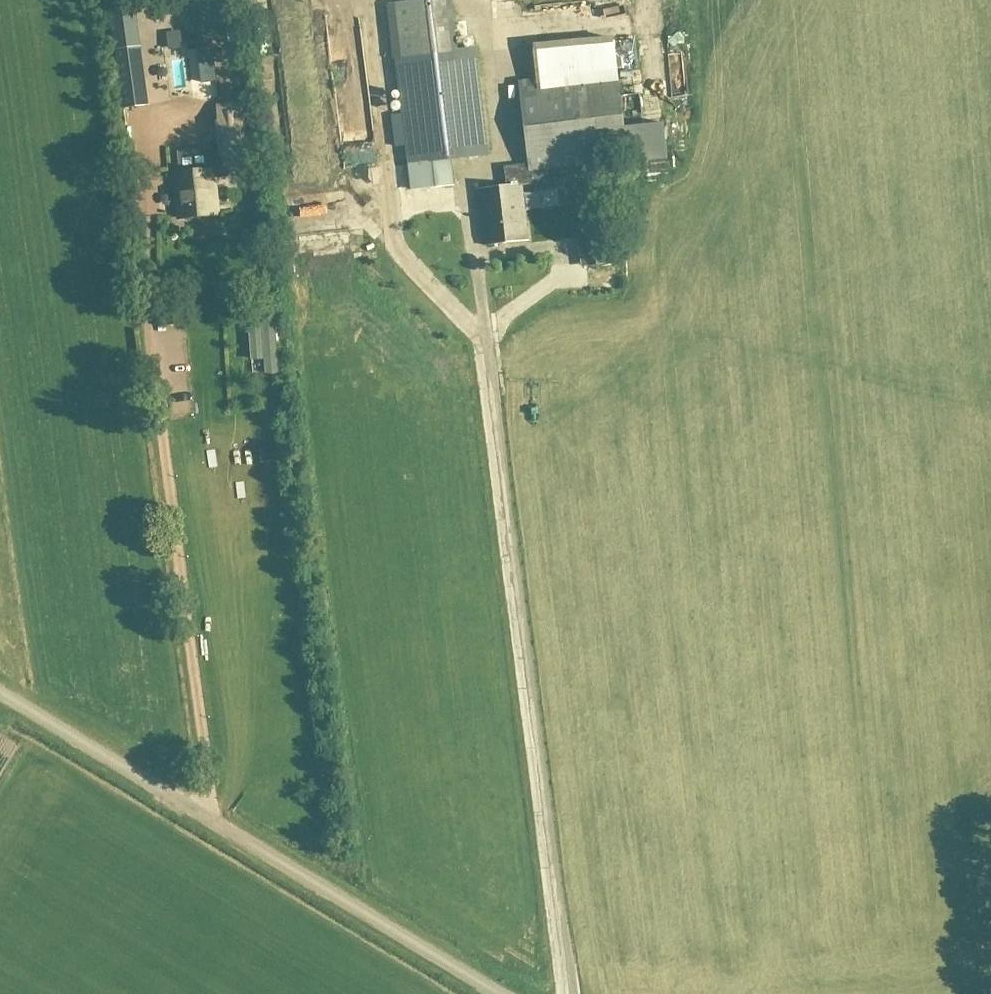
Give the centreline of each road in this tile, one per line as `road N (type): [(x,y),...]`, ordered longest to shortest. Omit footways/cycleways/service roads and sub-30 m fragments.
road 1 (unclassified): [(493,993),(0,696)]

